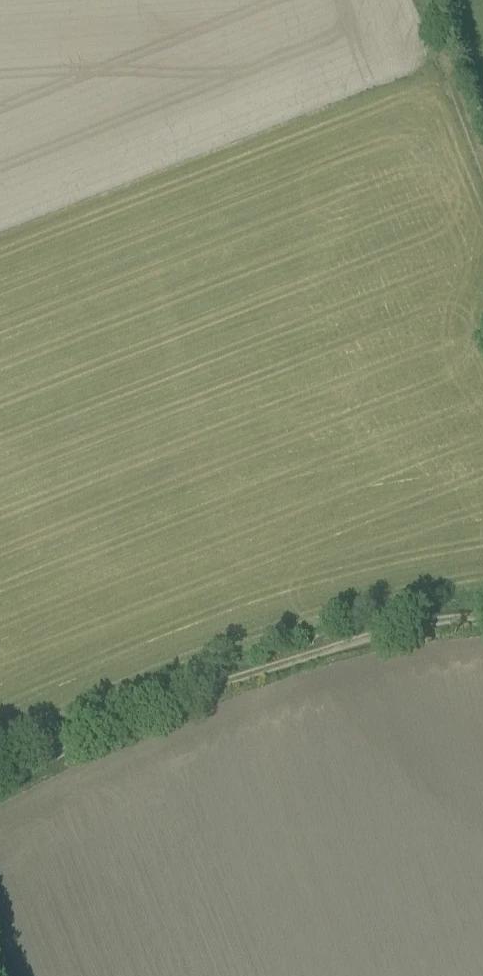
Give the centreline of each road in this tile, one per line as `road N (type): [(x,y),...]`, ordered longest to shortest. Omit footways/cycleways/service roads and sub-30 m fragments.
road 1 (track): [(0,785),(66,750),(328,651),(482,616)]

